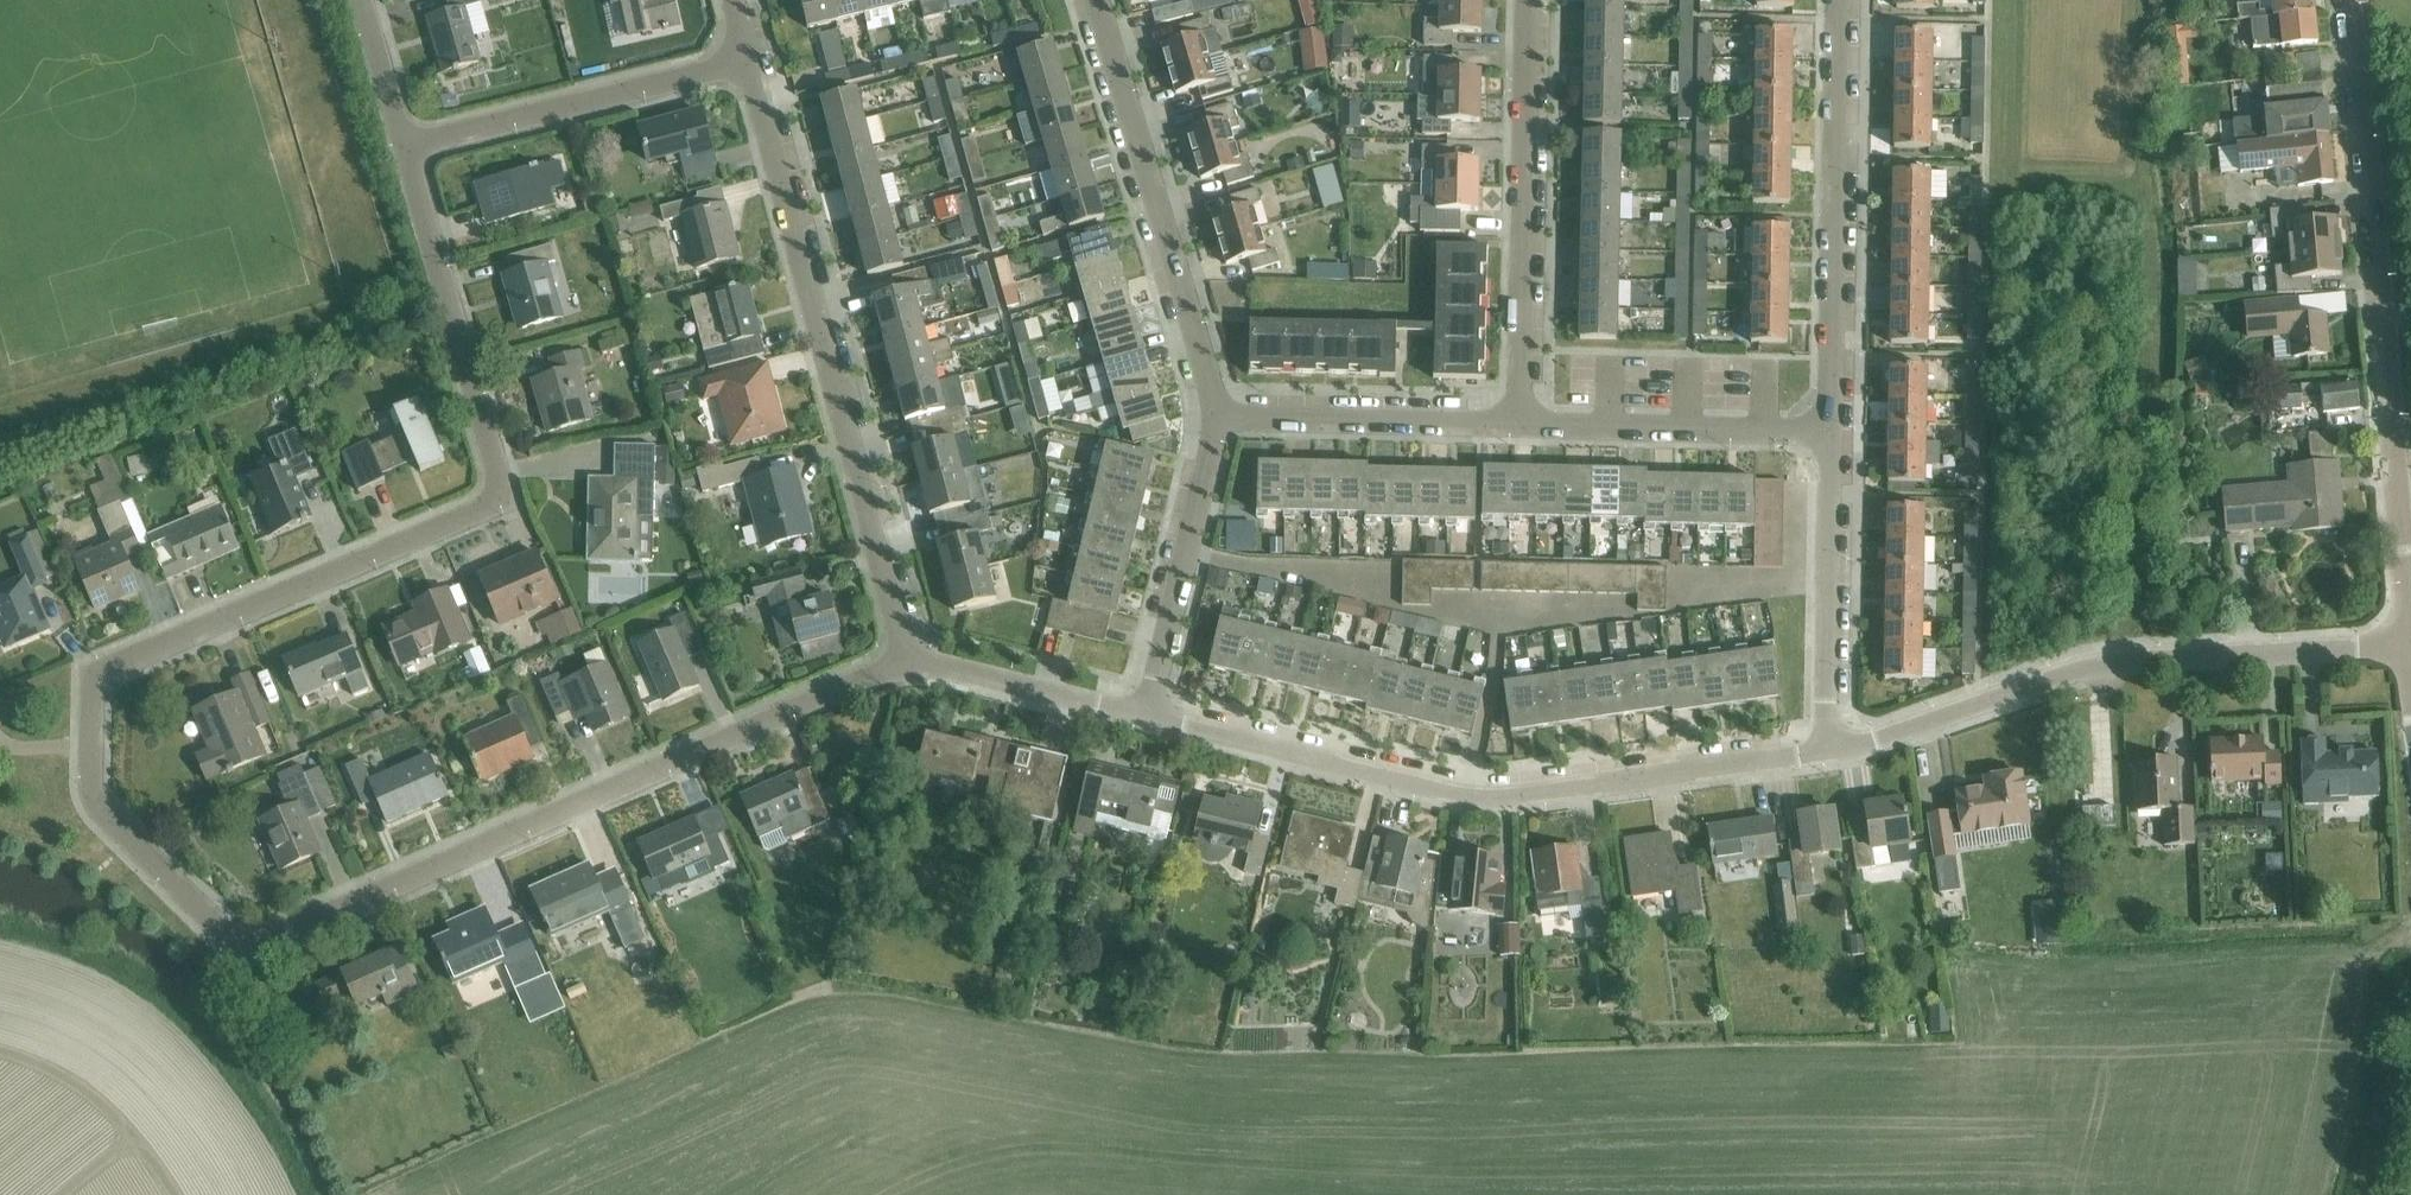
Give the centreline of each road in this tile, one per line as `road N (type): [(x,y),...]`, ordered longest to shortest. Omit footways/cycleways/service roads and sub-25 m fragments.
road 1 (residential): [(905,660),(244,946),(107,818),(91,780),(93,675),(486,509),(498,490),(405,147)]
road 2 (residential): [(1146,716),(1465,794),(1525,794),(1824,751)]
road 3 (residential): [(2407,643),(2362,116),(2344,0)]
road 4 (residential): [(905,660),(749,63)]
road 5 (residential): [(1824,751),(2072,668),(2407,643)]
road 6 (residential): [(1219,415),(1096,0)]
road 7 (residential): [(1828,432),(1837,0)]
road 8 (residential): [(1516,423),(1527,0)]
road 9 (residential): [(405,147),(749,63)]
road 10 (residential): [(1824,751),(1828,432)]
road 11 (residential): [(1516,423),(1828,432)]
road 12 (residential): [(1146,716),(1219,415)]
road 13 (residential): [(1219,415),(1516,423)]
road 14 (residential): [(905,660),(1146,716)]
road 15 (residential): [(405,147),(362,0)]

